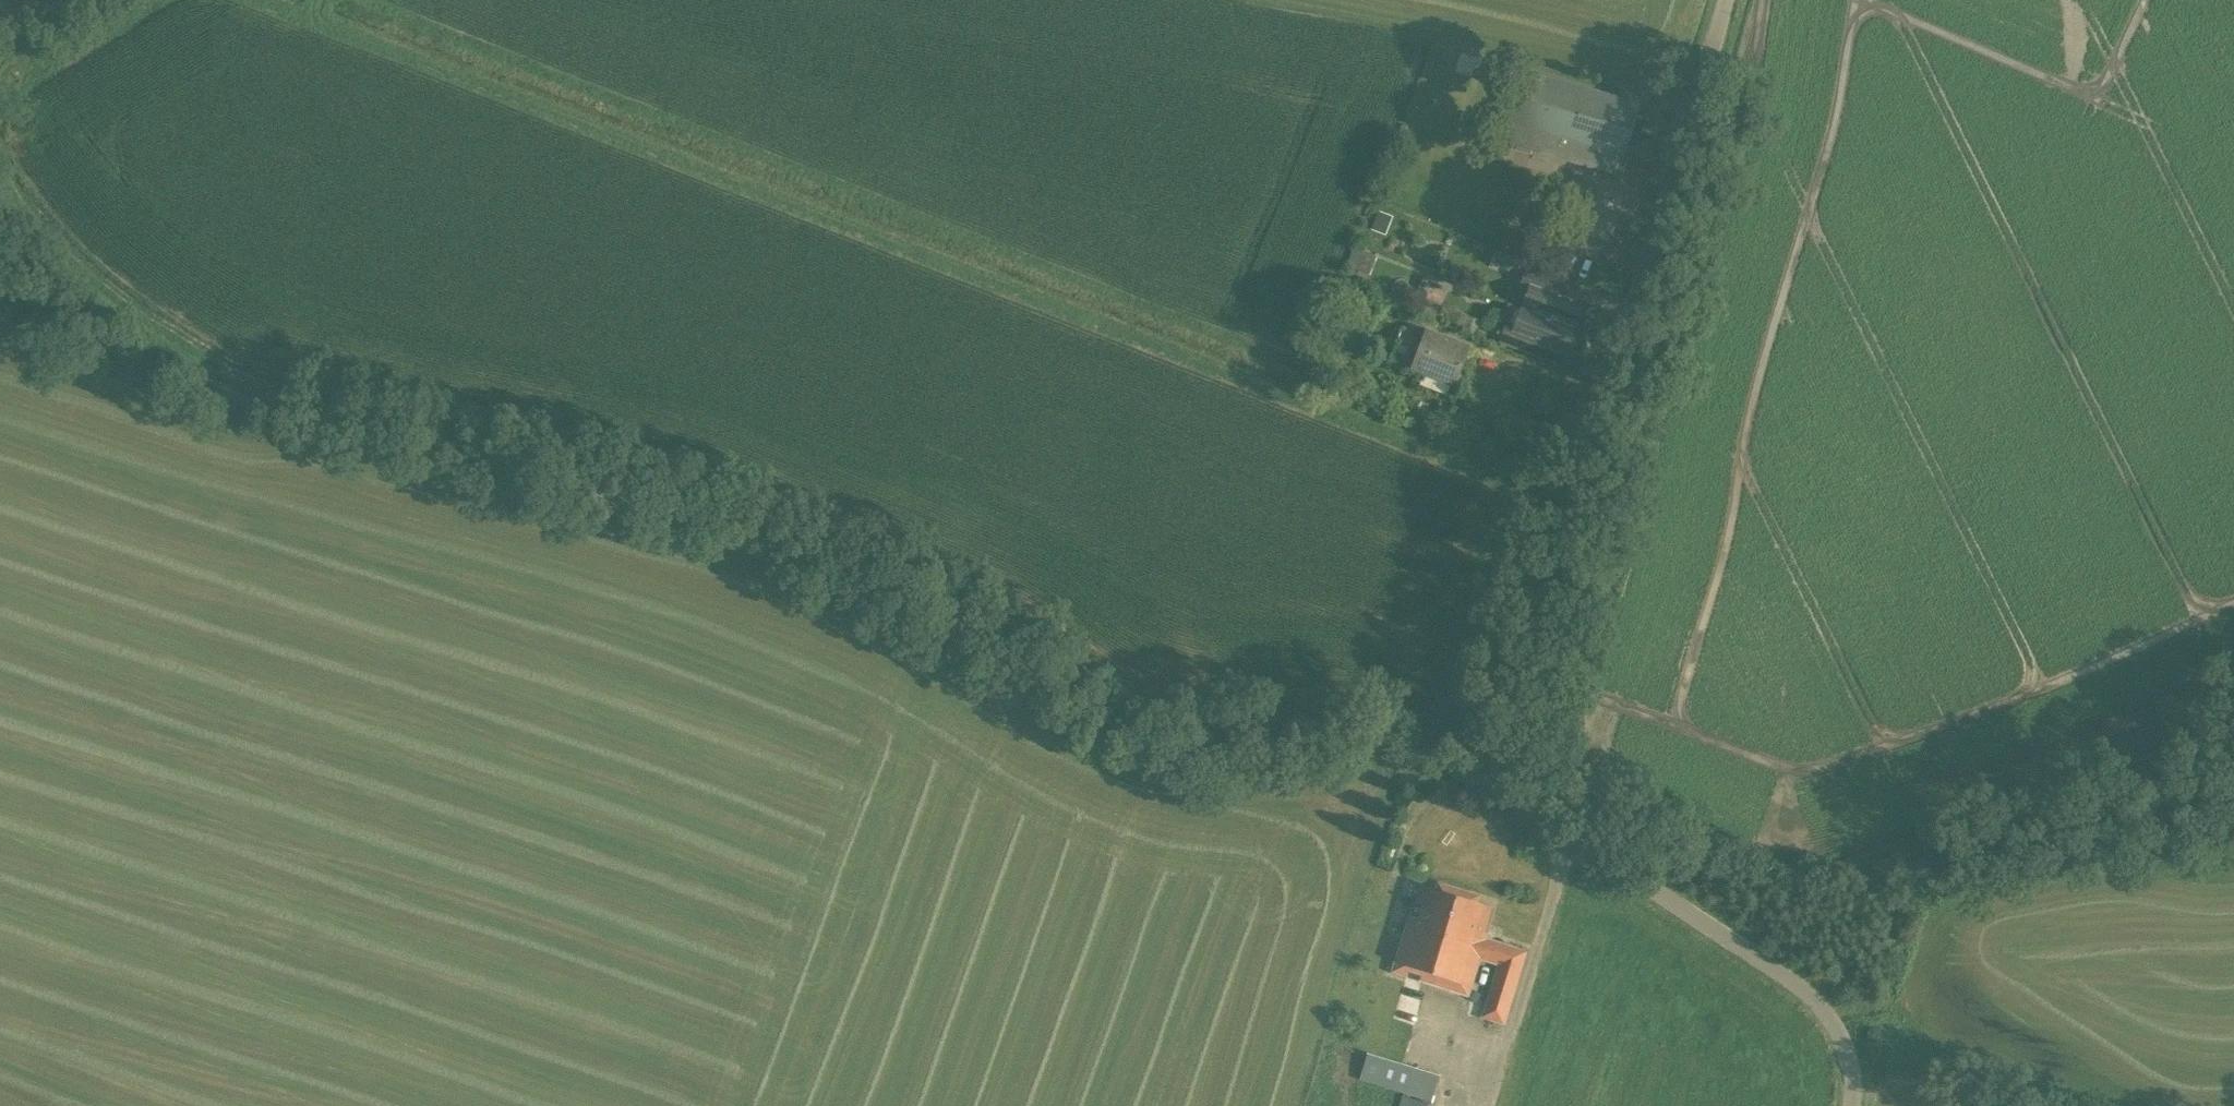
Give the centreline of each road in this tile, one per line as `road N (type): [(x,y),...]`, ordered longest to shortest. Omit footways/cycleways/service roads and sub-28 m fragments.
road 1 (tertiary): [(1851,1105),(1850,1065),(1835,1021),(1803,987),(1550,819),(1511,763),(1509,725),(1523,673),(1725,0)]

